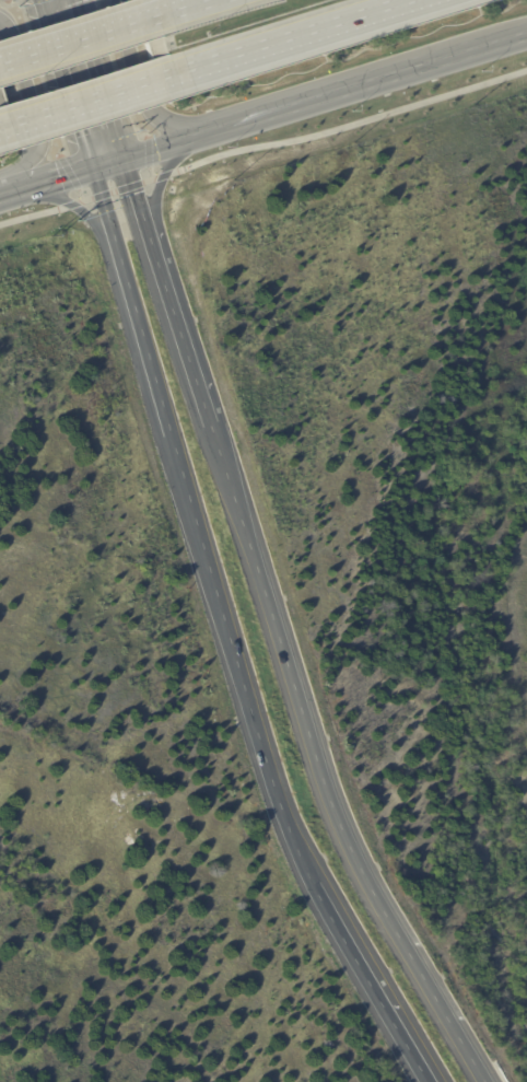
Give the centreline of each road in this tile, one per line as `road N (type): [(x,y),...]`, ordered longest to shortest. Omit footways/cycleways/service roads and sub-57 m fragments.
road 1 (secondary): [(485,1081),(380,908),(324,781),(126,155)]
road 2 (secondary): [(87,168),(300,862),(428,1081)]
road 3 (secondary): [(126,155),(526,30)]
road 4 (motorway): [(166,74),(400,0)]
road 5 (secondary): [(13,191),(30,171),(37,140),(0,19)]
road 6 (secondary): [(41,0),(87,168)]
road 7 (secondary): [(121,0),(151,106),(177,126),(204,131)]
road 8 (motorway): [(11,121),(166,74)]
road 9 (secondary): [(126,155),(81,0)]
road 10 (motorway): [(152,20),(0,66)]

